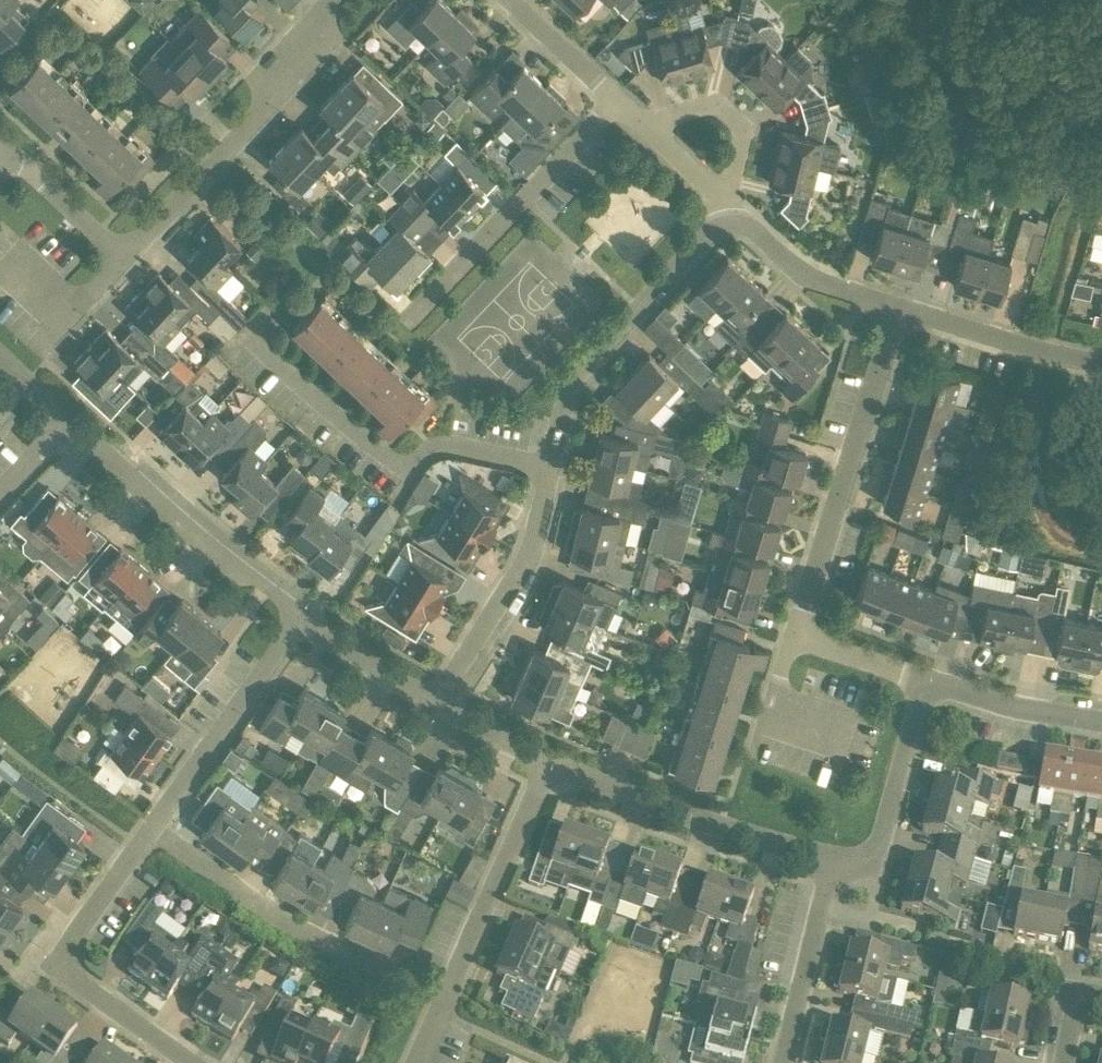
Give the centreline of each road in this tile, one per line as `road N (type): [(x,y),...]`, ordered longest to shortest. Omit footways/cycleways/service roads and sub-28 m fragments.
road 1 (residential): [(547,466),(456,444),(431,447),(404,470),(250,342)]
road 2 (residential): [(793,635),(897,308)]
road 3 (residential): [(127,261),(277,106),(331,0)]
road 4 (residential): [(191,1062),(57,972),(154,830)]
road 5 (residential): [(440,995),(297,928),(154,830)]
road 6 (residential): [(59,429),(88,439),(200,540),(289,602),(300,622)]
road 7 (residential): [(547,466),(570,384),(728,222)]
road 8 (residential): [(543,772),(573,771),(836,864)]
road 9 (residential): [(405,318),(616,101)]
road 10 (residential): [(446,697),(523,562),(547,466)]
road 11 (residential): [(154,830),(300,622)]
road 12 (residential): [(543,772),(440,995)]
road 13 (residential): [(836,864),(875,860),(926,681)]
road 14 (residential): [(1101,367),(897,308)]
road 15 (residential): [(782,1062),(836,864)]
road 16 (residential): [(897,308),(812,279),(751,229),(728,222)]
road 17 (residential): [(1101,722),(1008,707),(926,681)]
road 18 (residential): [(3,260),(69,324),(127,261)]
road 19 (residential): [(721,194),(744,130),(717,106),(686,108),(653,133)]
road 20 (residential): [(300,622),(411,689),(446,697)]
road 21 (residential): [(127,261),(10,159)]
road 22 (residential): [(846,732),(772,709),(793,635)]
road 23 (residential): [(616,101),(509,0)]
road 24 (residential): [(926,681),(793,635)]
road 25 (residential): [(446,697),(460,716),(524,747),(543,772)]

